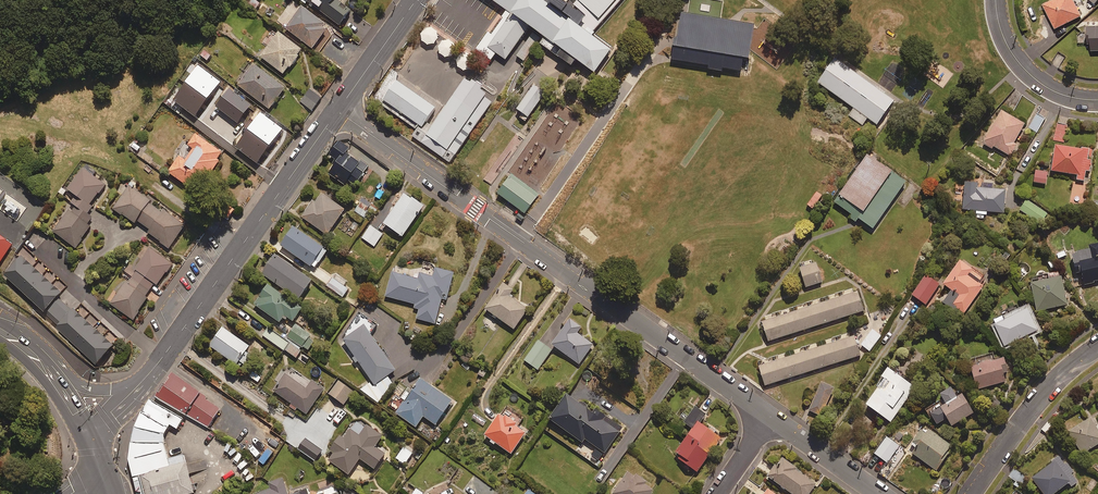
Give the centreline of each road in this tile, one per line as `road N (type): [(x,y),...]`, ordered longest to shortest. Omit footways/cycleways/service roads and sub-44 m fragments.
road 1 (residential): [(770,415),(338,111)]
road 2 (tertiary): [(141,382),(338,111)]
road 3 (residential): [(1097,346),(1041,395),(973,493)]
road 4 (residential): [(995,0),(1005,42),(1025,69),(1060,94),(1097,100)]
road 5 (residential): [(885,493),(770,415)]
road 6 (tertiary): [(338,111),(413,0)]

